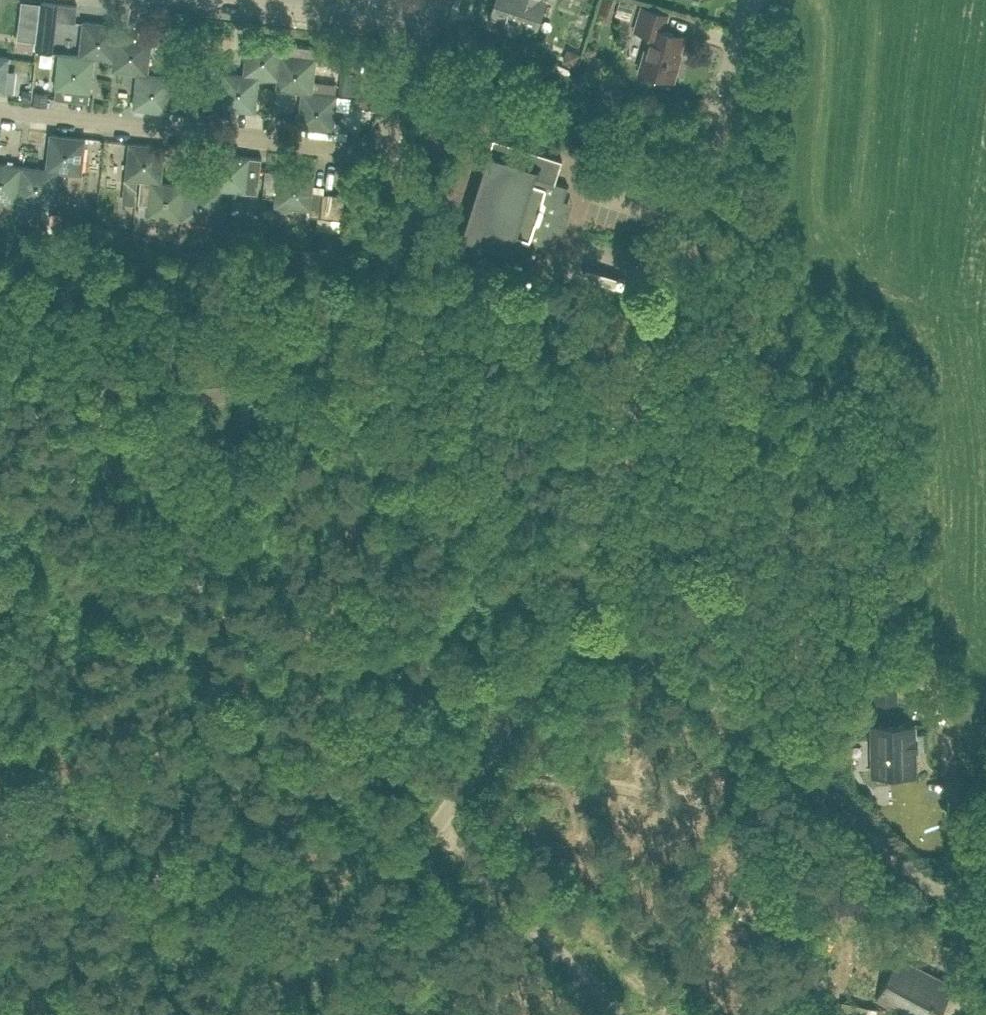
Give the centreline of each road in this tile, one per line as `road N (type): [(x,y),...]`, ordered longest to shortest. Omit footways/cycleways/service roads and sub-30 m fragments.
road 1 (unclassified): [(570,599),(757,0)]
road 2 (residential): [(419,24),(381,153),(0,113)]
road 3 (unclassified): [(270,1014),(366,916),(461,791),(520,698),(570,599)]
road 4 (track): [(22,510),(47,559),(89,589),(474,683)]
road 5 (unclassified): [(945,905),(792,752),(570,599)]
road 6 (track): [(270,450),(248,472),(141,465),(22,510),(0,504)]
road 7 (track): [(430,833),(575,964),(614,1014)]
road 8 (residential): [(419,24),(225,0)]
road 9 (unclassified): [(945,905),(959,1001),(985,1014)]

